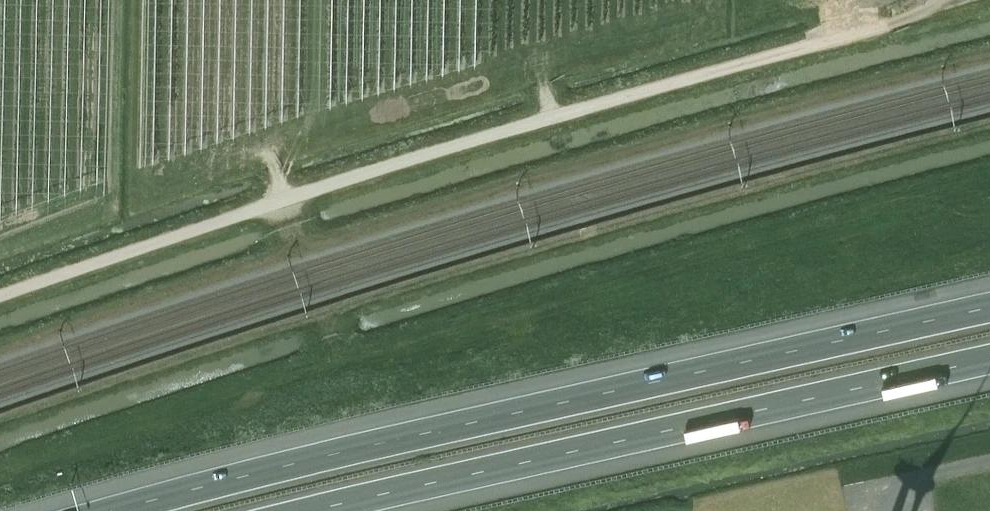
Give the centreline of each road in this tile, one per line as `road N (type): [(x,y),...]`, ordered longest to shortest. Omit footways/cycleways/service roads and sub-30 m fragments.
road 1 (unclassified): [(888,25),(403,160),(0,295)]
road 2 (motorway): [(989,308),(111,510)]
road 3 (motorway): [(310,510),(989,359)]

